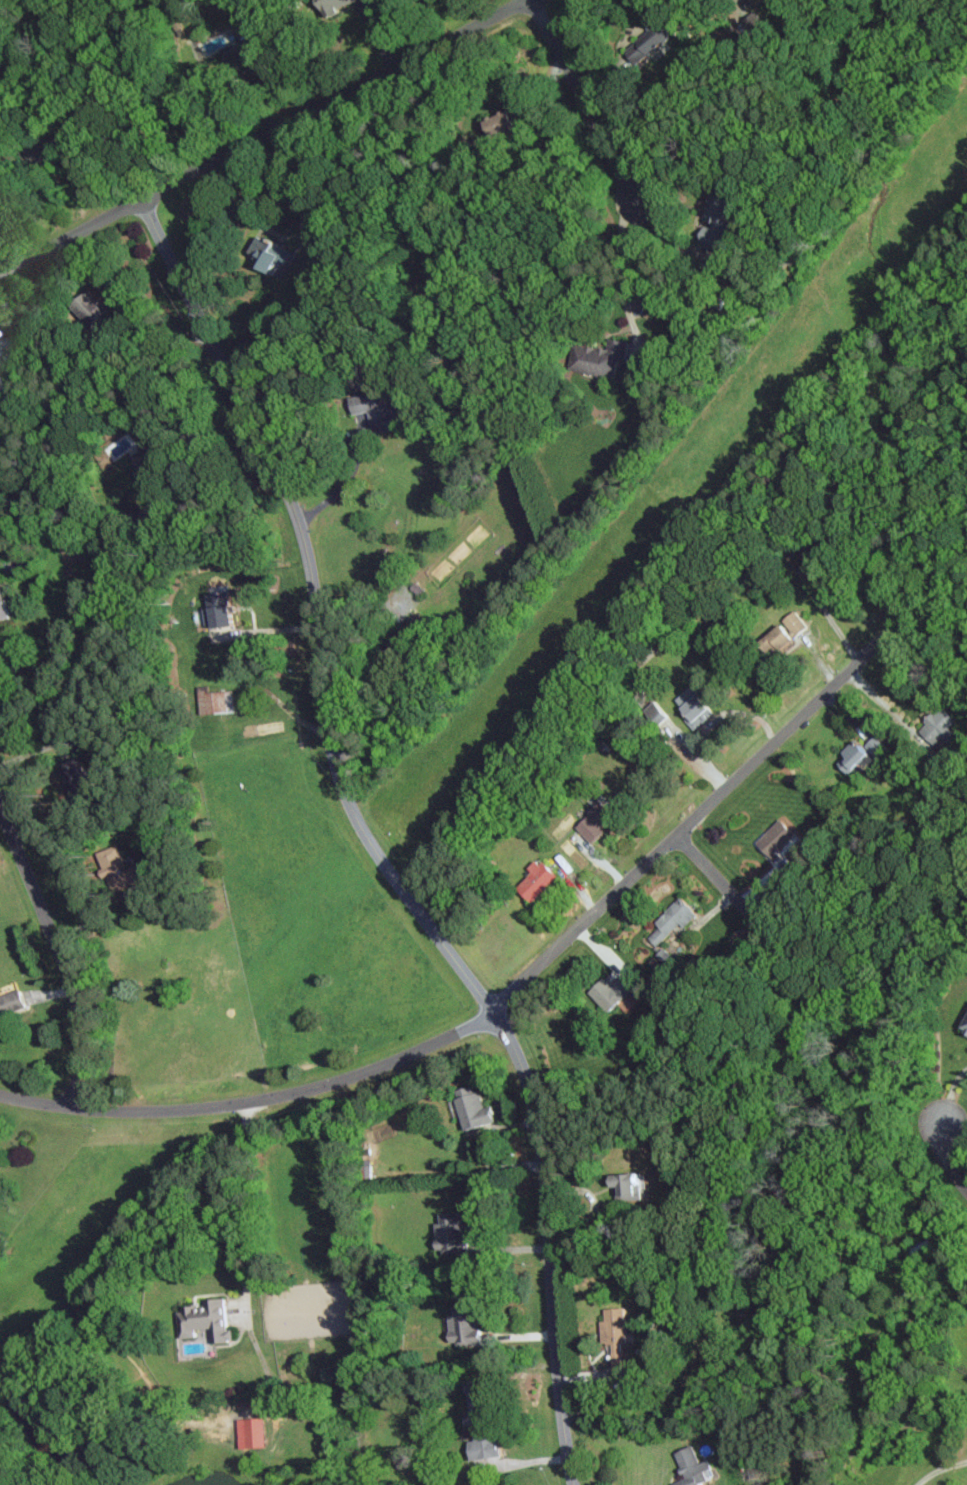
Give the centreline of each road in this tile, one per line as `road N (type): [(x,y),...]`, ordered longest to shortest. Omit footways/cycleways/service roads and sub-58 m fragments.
road 1 (residential): [(573,1484),(544,1170),(523,1071),(349,804),(327,723),(312,579),(297,520),(142,199)]
road 2 (residential): [(0,271),(524,0)]
road 3 (residential): [(491,1012),(899,622)]
road 4 (residential): [(491,1012),(419,1051),(289,1096),(176,1111),(0,1096)]
road 5 (residential): [(73,1107),(77,1010),(0,809)]
road 6 (residential): [(532,0),(637,201)]
road 7 (residential): [(770,937),(677,835)]

